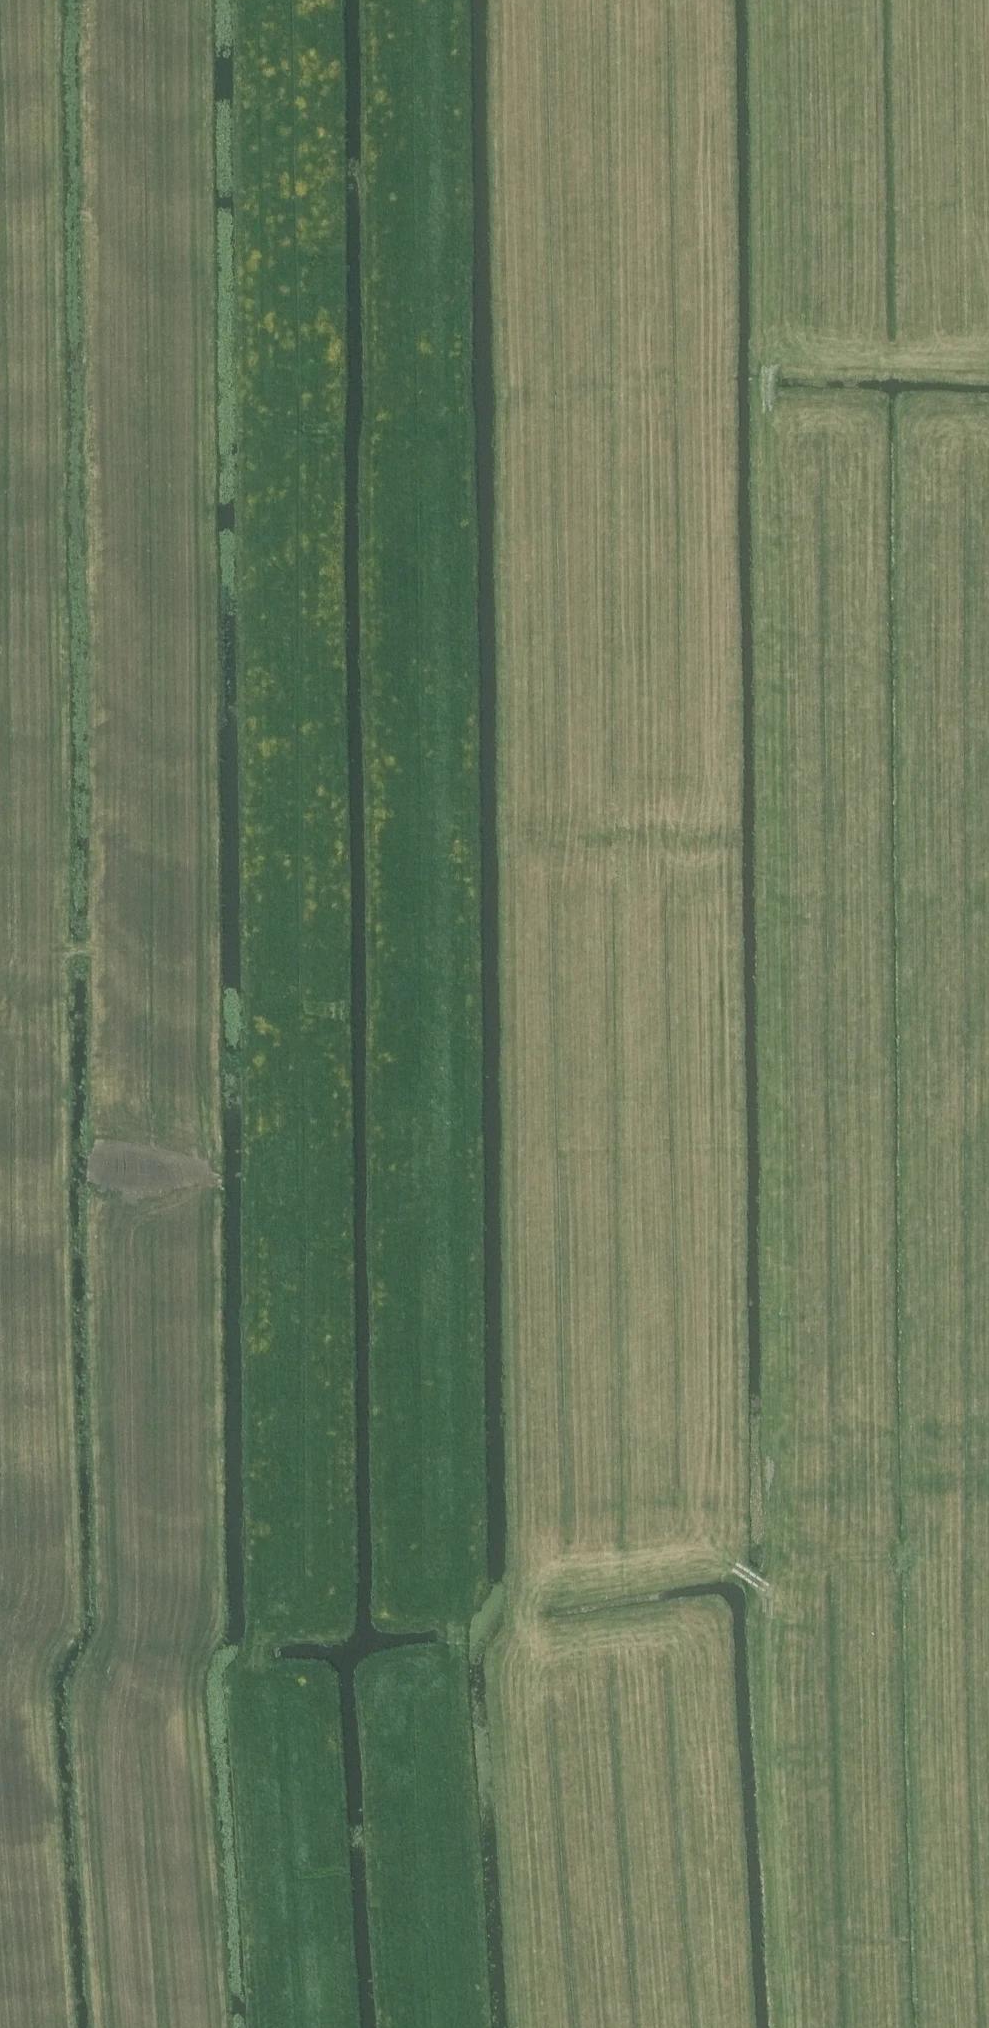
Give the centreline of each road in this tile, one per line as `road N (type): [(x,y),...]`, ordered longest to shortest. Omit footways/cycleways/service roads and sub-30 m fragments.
road 1 (track): [(803,2027),(768,1590),(734,1566),(690,1557)]

